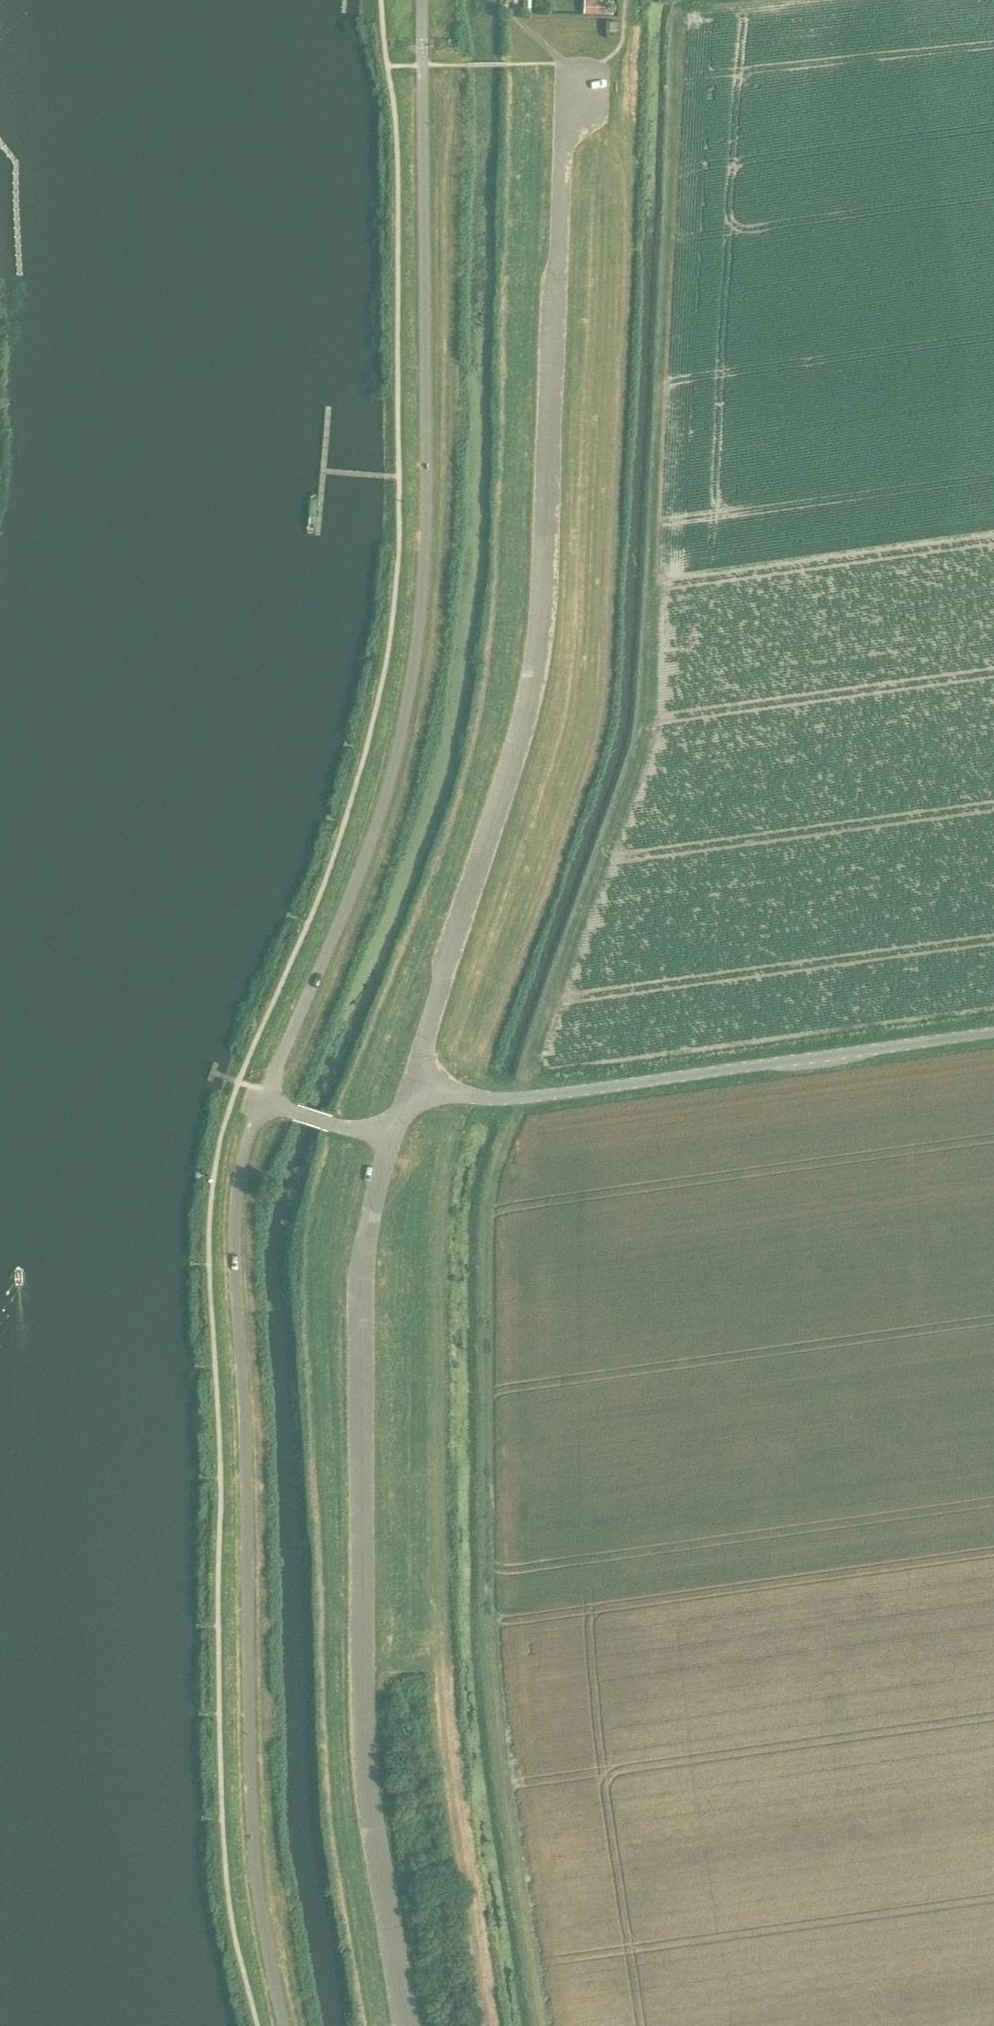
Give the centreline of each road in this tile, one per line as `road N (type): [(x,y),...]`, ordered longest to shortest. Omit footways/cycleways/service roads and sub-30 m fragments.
road 1 (unclassified): [(415,1086),(539,645),(562,64)]
road 2 (unclassified): [(409,2025),(371,1814),(362,1260),(383,1157),(415,1086)]
road 3 (unclassified): [(415,1086),(507,1101),(993,1034)]

